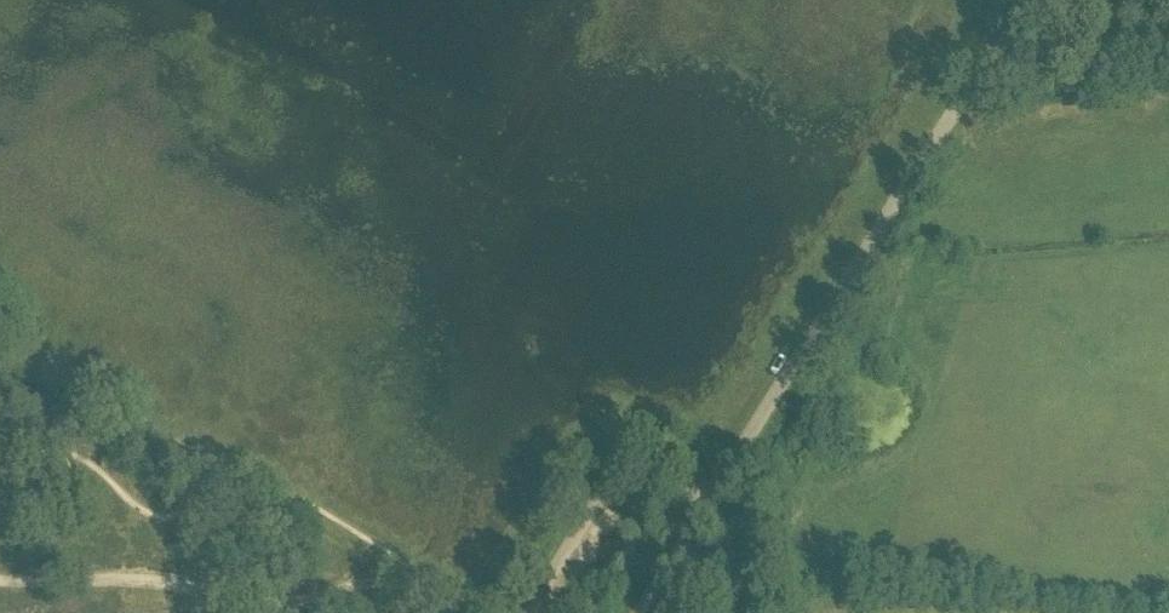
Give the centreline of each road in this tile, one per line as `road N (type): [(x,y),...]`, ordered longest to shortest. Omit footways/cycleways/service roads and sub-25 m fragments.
road 1 (unclassified): [(639,612),(1029,0)]
road 2 (track): [(434,612),(373,583),(256,602),(157,585),(0,586)]

